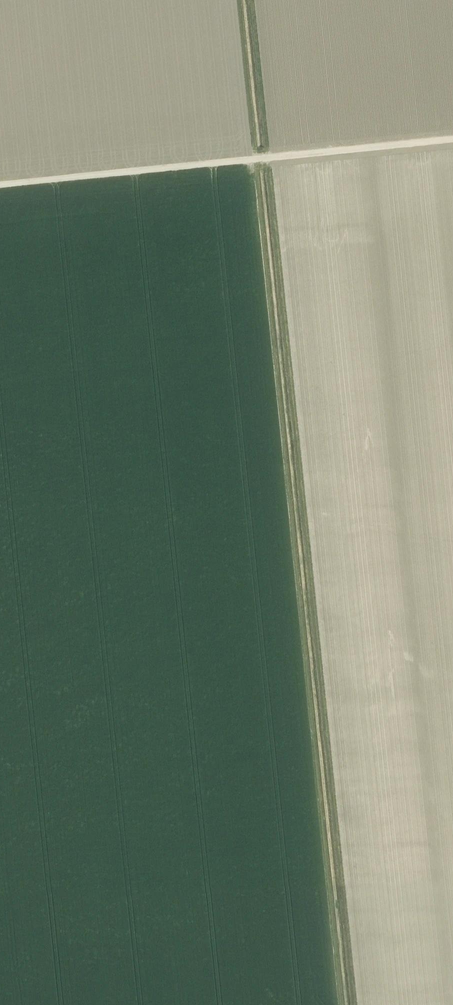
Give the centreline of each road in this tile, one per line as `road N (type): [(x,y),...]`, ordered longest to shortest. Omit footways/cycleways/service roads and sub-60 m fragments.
road 1 (track): [(452,138),(0,184)]

